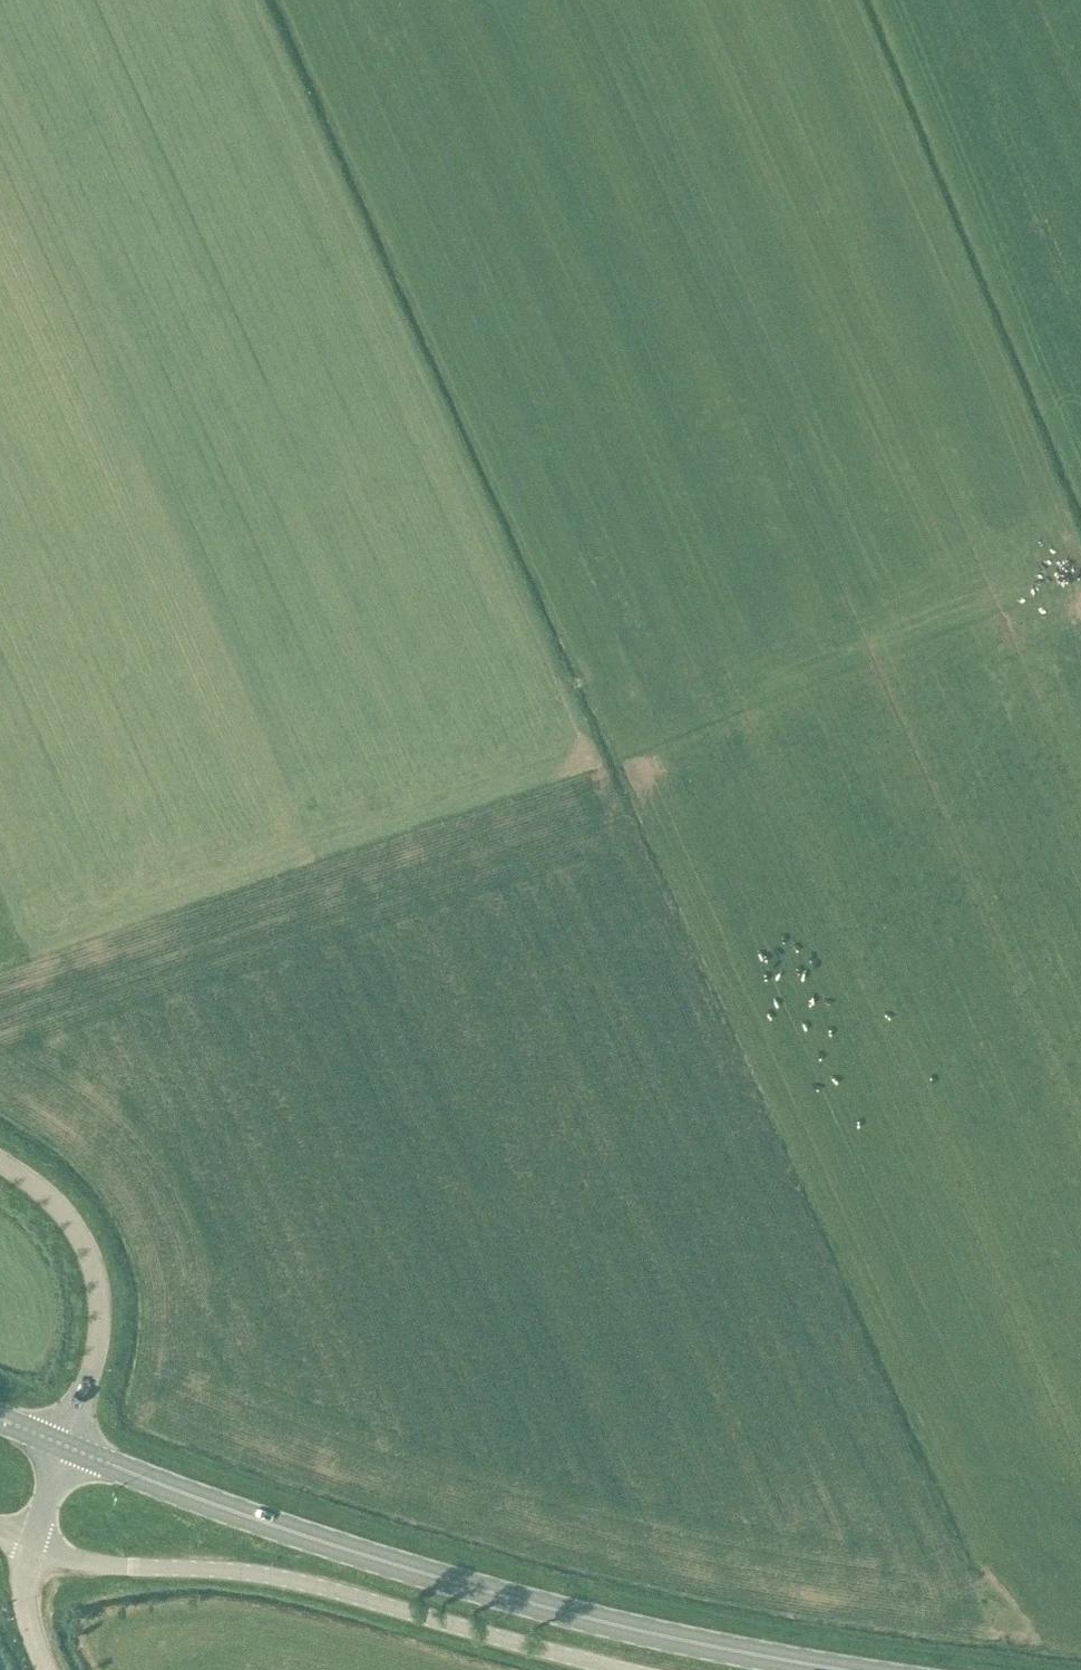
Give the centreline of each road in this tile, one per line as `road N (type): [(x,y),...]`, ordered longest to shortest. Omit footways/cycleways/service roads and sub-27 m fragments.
road 1 (secondary): [(832,1669),(635,1634),(327,1547),(65,1449)]
road 2 (unclassified): [(32,1545),(74,1562),(251,1572),(636,1669)]
road 3 (unclassified): [(65,1449),(100,1348),(99,1281),(73,1225),(41,1188),(0,1163)]
road 4 (unclassified): [(53,1669),(29,1594),(32,1545)]

